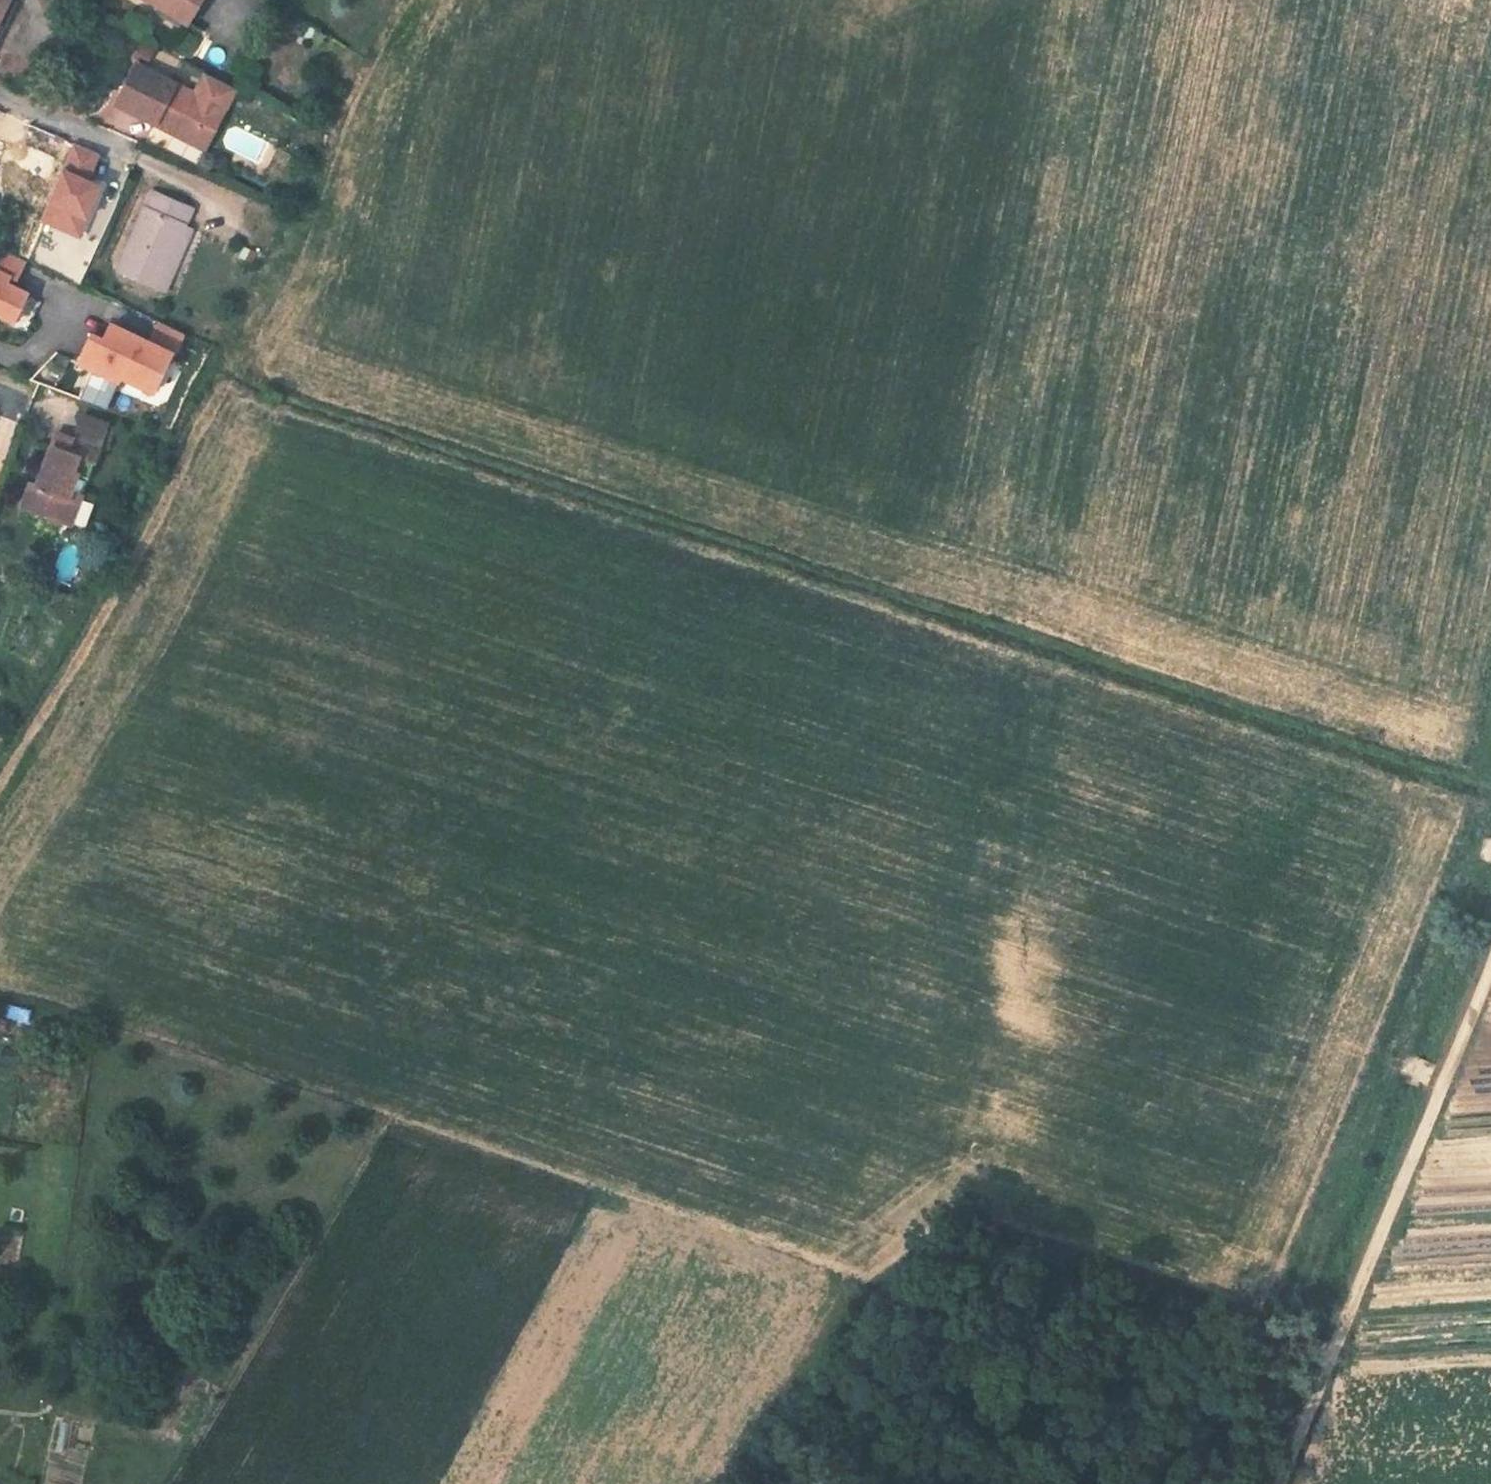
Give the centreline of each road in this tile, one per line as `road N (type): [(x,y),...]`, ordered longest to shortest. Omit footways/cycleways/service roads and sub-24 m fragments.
road 1 (track): [(1279,1483),(1490,969)]

